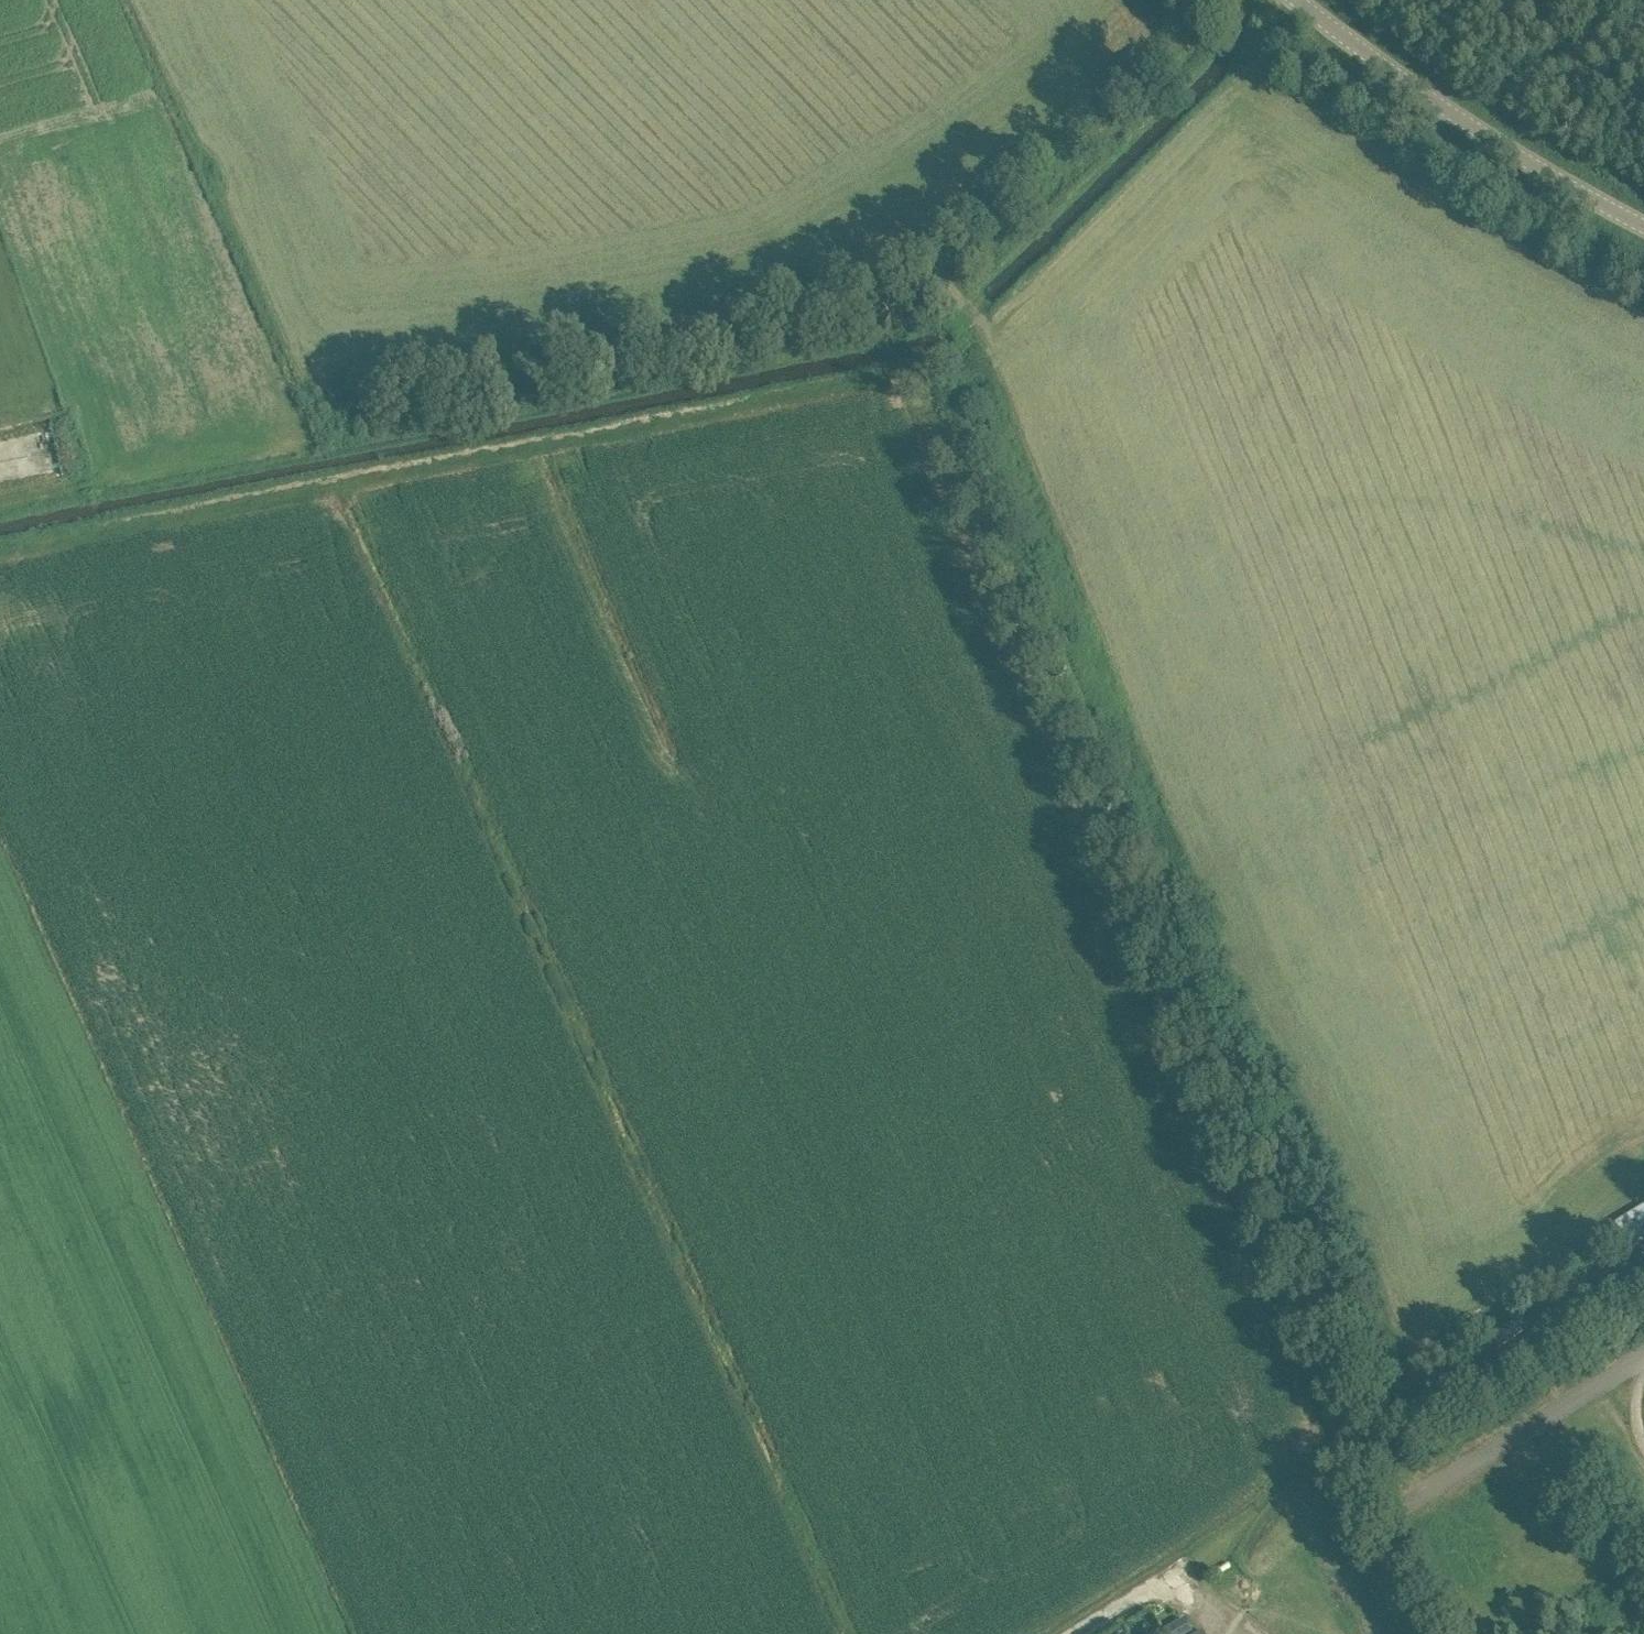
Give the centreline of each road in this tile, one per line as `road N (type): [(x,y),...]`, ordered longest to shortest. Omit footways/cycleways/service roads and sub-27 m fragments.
road 1 (unclassified): [(1643,224),(1453,115),(1299,0)]
road 2 (unclassified): [(1072,1633),(1332,1466)]

